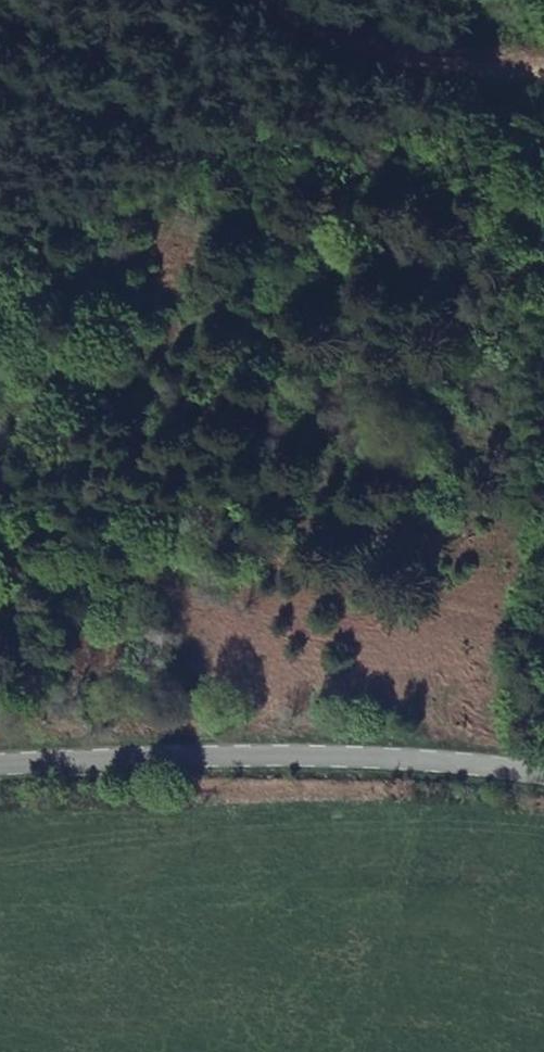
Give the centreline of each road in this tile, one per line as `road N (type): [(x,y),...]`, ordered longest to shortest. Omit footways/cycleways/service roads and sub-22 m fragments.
road 1 (unclassified): [(0,762),(345,757),(543,772)]
road 2 (track): [(304,0),(543,67)]

